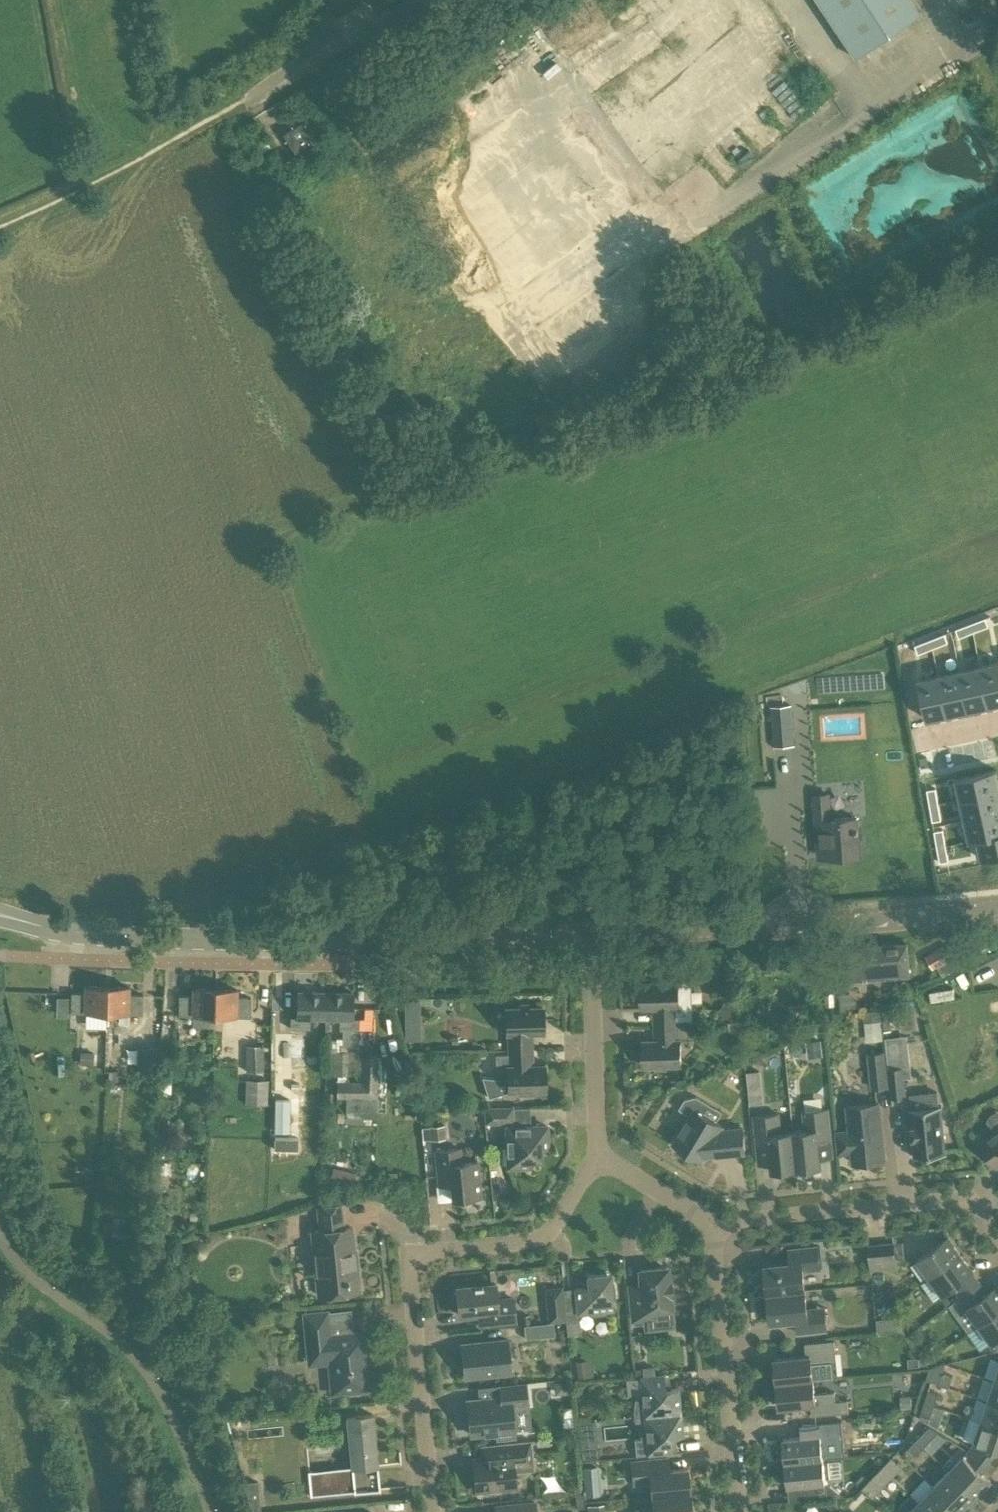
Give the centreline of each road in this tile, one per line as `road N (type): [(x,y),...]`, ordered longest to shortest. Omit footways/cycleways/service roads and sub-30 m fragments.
road 1 (tertiary): [(590,934),(146,938),(0,916)]
road 2 (residential): [(398,555),(886,371)]
road 3 (residential): [(435,1511),(410,1267),(419,1254),(547,1236),(597,1156)]
road 4 (residential): [(442,622),(299,681),(30,740)]
road 5 (tertiary): [(997,914),(590,934)]
road 6 (residential): [(265,362),(249,246),(430,119)]
road 7 (residential): [(590,905),(584,810),(554,730),(442,622)]
road 8 (residential): [(997,1237),(971,1201),(715,1226)]
road 9 (residential): [(740,1511),(715,1226)]
road 10 (track): [(249,105),(0,231)]
road 11 (residential): [(265,362),(0,448)]
road 12 (residential): [(430,119),(556,351)]
road 13 (residential): [(785,0),(909,228)]
road 14 (residential): [(398,555),(265,362)]
road 15 (residential): [(597,1156),(590,934)]
road 16 (residential): [(430,119),(601,0)]
road 17 (residential): [(886,371),(960,561)]
road 18 (residential): [(412,0),(249,105)]
road 19 (residential): [(715,1226),(597,1156)]

